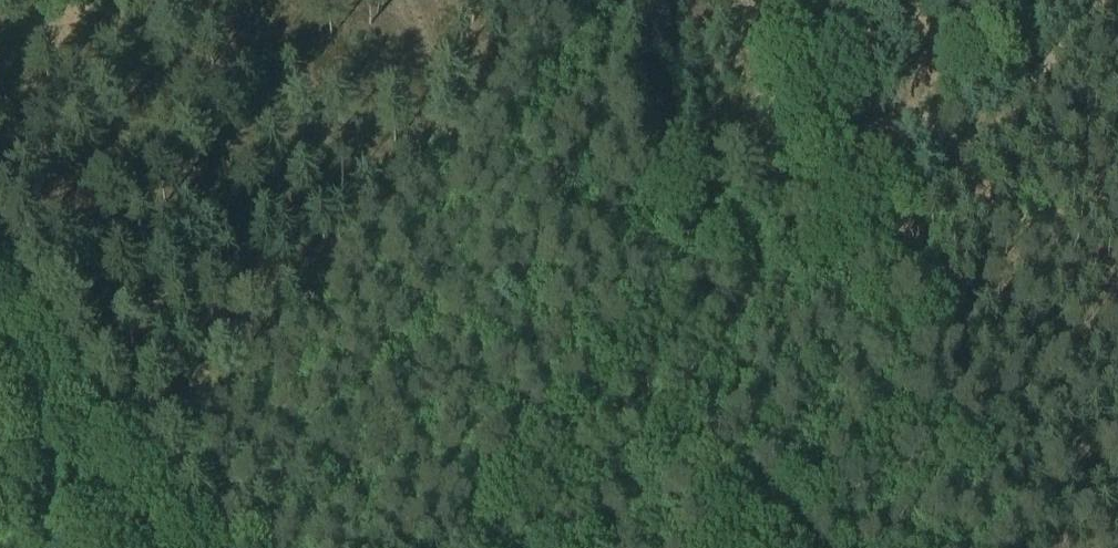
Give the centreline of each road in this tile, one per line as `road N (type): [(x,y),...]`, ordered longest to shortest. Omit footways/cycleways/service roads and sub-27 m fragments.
road 1 (track): [(479,547),(672,319),(763,196),(810,157),(843,155)]
road 2 (track): [(843,155),(951,349),(1015,502),(1023,547)]
road 3 (track): [(210,547),(0,288)]
road 4 (track): [(843,155),(807,0)]

